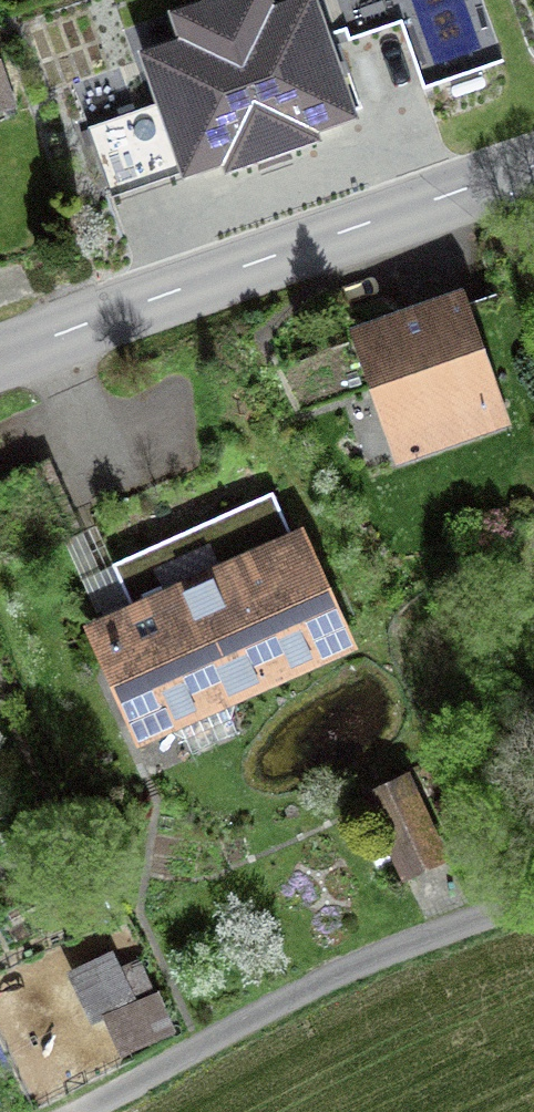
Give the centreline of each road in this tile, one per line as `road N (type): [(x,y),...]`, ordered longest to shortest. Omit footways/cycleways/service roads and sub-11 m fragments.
road 1 (secondary): [(0,358),(533,169)]
road 2 (residential): [(77,1111),(317,985),(533,897)]

